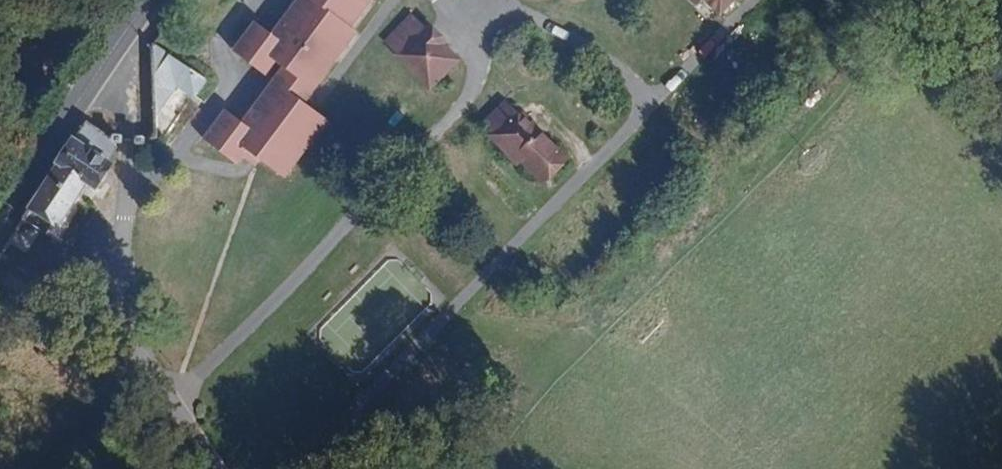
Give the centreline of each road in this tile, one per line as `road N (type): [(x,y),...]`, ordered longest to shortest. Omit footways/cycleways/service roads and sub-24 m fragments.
road 1 (tertiary): [(0,224),(154,0)]

